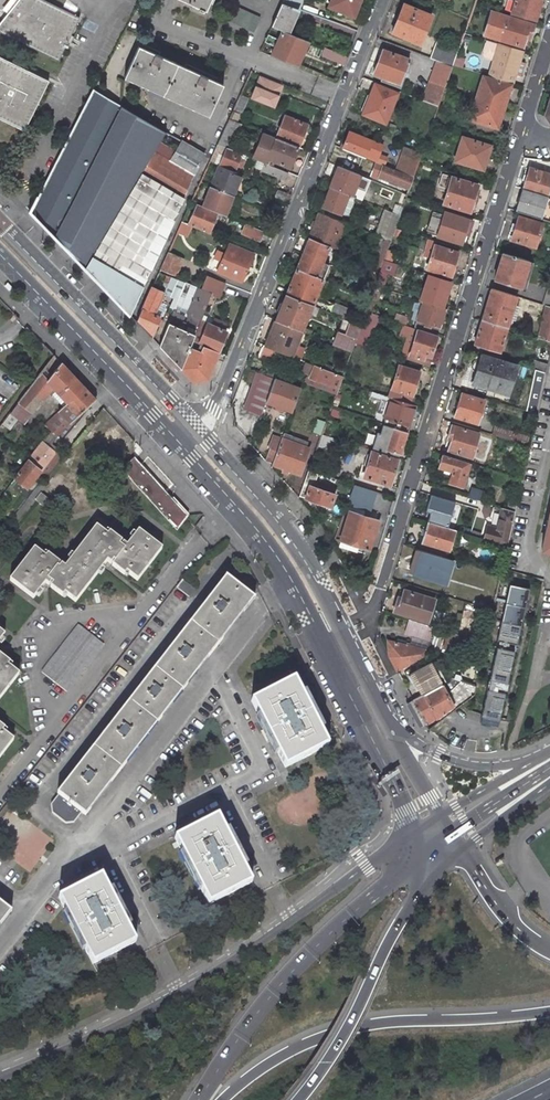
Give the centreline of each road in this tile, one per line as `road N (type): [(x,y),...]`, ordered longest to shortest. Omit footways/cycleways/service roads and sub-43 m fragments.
road 1 (residential): [(522,135),(375,598),(343,634)]
road 2 (tertiary): [(415,832),(179,992),(0,1077)]
road 3 (residential): [(385,0),(214,407),(195,427)]
road 4 (trunk): [(549,1010),(355,1026),(274,1060),(222,1099)]
road 5 (primary): [(423,851),(300,962),(198,1099)]
road 6 (secondary): [(195,427),(0,221)]
road 7 (secondary): [(0,255),(179,443)]
road 8 (secondary): [(343,634),(283,528),(195,427)]
road 9 (trunk): [(423,881),(348,1026),(297,1099)]
road 10 (secondary): [(179,443),(267,543),(325,645)]
road 11 (secondary): [(325,645),(415,832)]
road 12 (secondary): [(540,757),(495,766),(456,761),(418,744),(383,713)]
road 13 (trunk): [(549,950),(517,927),(463,849)]

